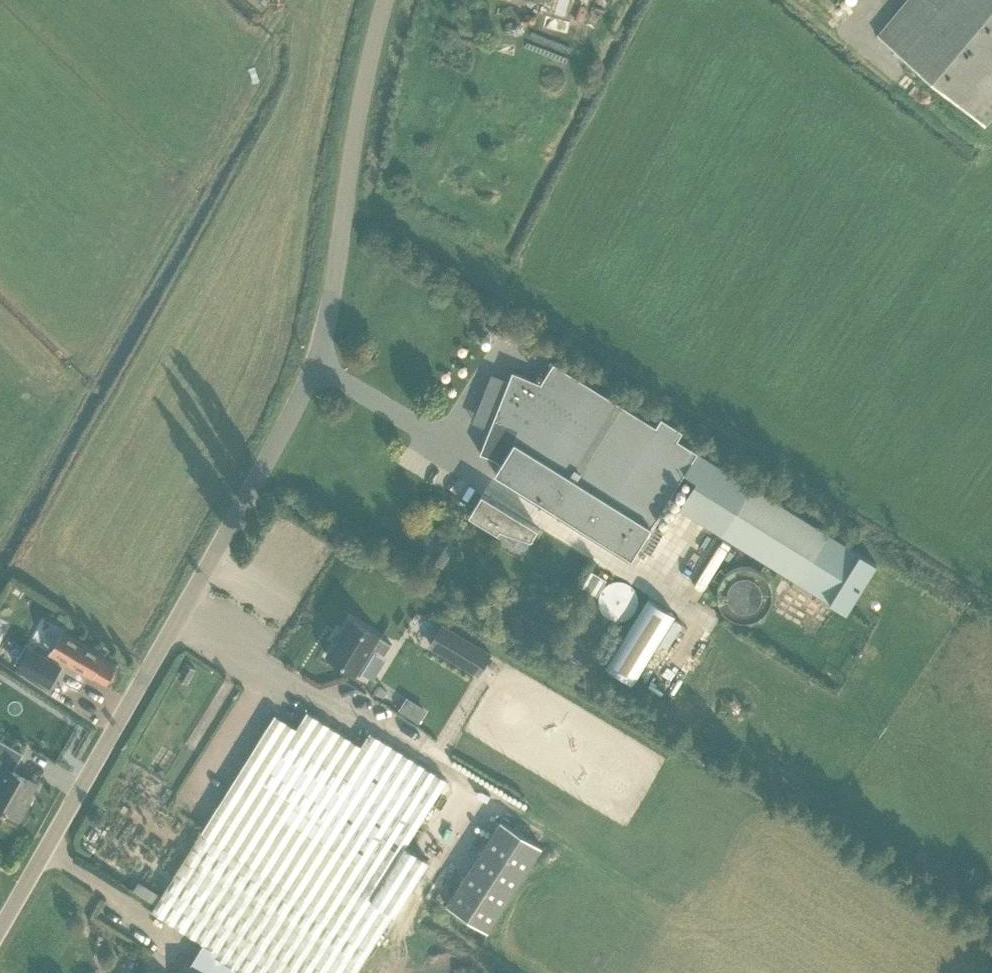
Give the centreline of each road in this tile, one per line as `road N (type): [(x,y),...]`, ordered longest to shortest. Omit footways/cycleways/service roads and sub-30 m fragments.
road 1 (unclassified): [(0,927),(317,358),(384,0)]

